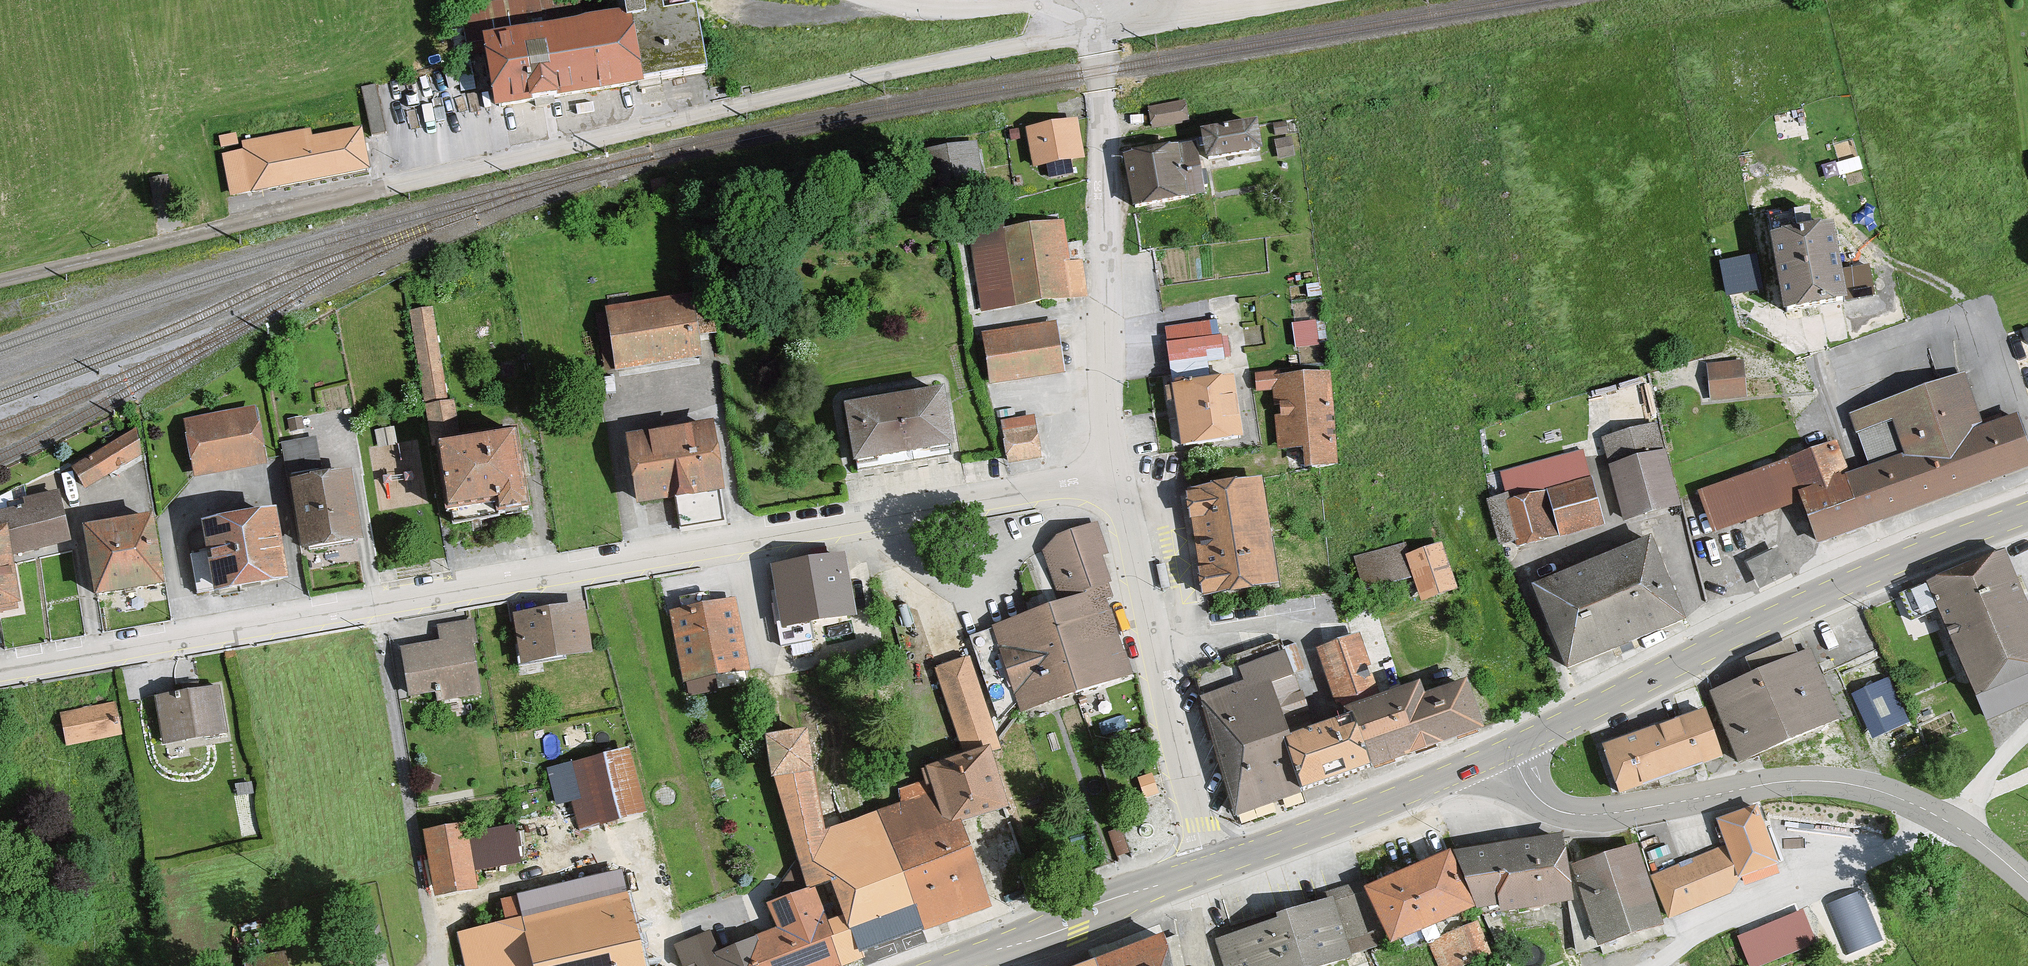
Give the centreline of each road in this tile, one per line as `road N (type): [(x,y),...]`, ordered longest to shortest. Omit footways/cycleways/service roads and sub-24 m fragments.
road 1 (unclassified): [(0,281),(1098,26)]
road 2 (residential): [(381,602),(1115,475)]
road 3 (primary): [(2027,513),(1795,608),(1508,751)]
road 4 (tertiary): [(1508,751),(1531,793),(1556,812),(1619,813),(1782,782),(1839,783),(1888,794),(1944,820)]
road 5 (residential): [(1115,475),(1098,26)]
road 6 (residential): [(1209,868),(1115,475)]
road 7 (residential): [(0,669),(381,602)]
road 8 (residential): [(435,965),(381,602)]
road 9 (primary): [(1508,751),(1209,868)]
road 10 (residential): [(1660,965),(1706,933),(1944,820)]
road 11 (residential): [(880,0),(956,10),(1053,2),(1098,26)]
road 12 (primary): [(1170,885),(995,948)]
road 13 (unclassified): [(1098,26),(1260,0)]

